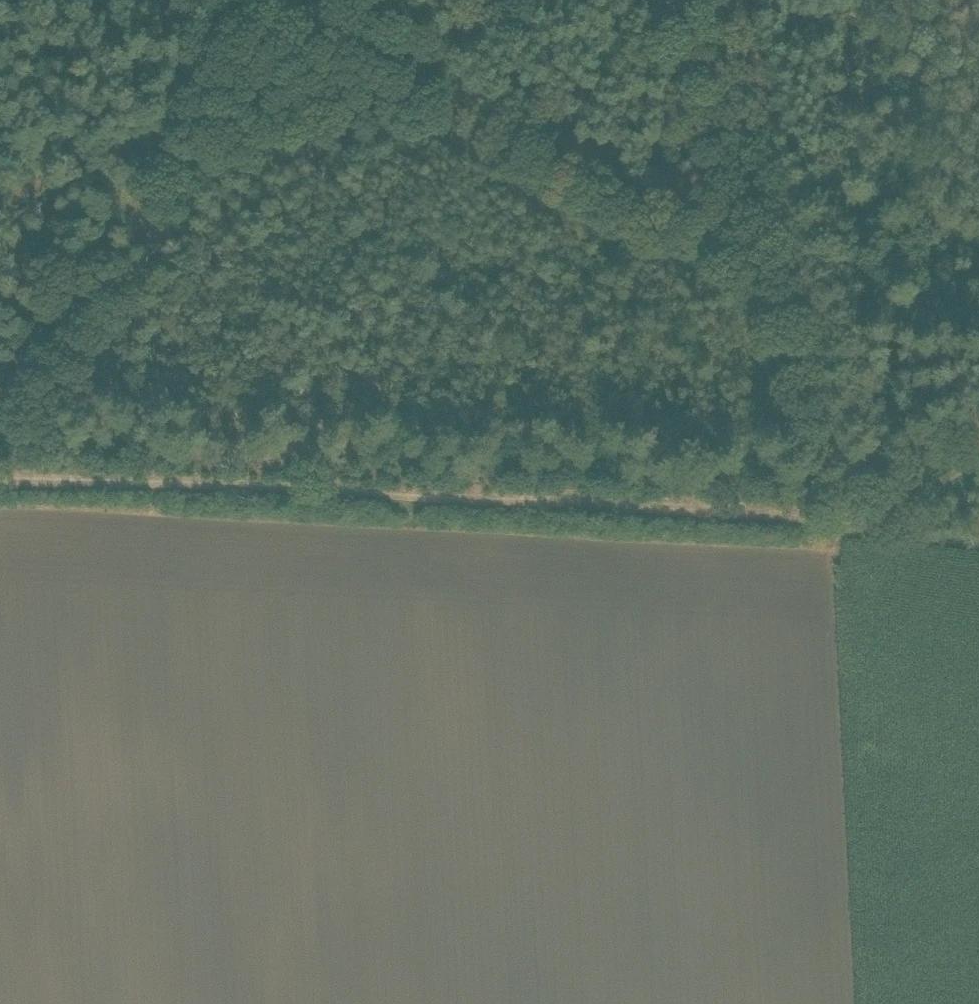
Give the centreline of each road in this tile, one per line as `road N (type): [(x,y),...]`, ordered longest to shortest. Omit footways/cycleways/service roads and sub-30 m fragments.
road 1 (track): [(844,520),(0,486)]
road 2 (track): [(737,0),(836,438),(844,520)]
road 3 (track): [(256,0),(0,433)]
road 4 (track): [(978,465),(844,520)]

